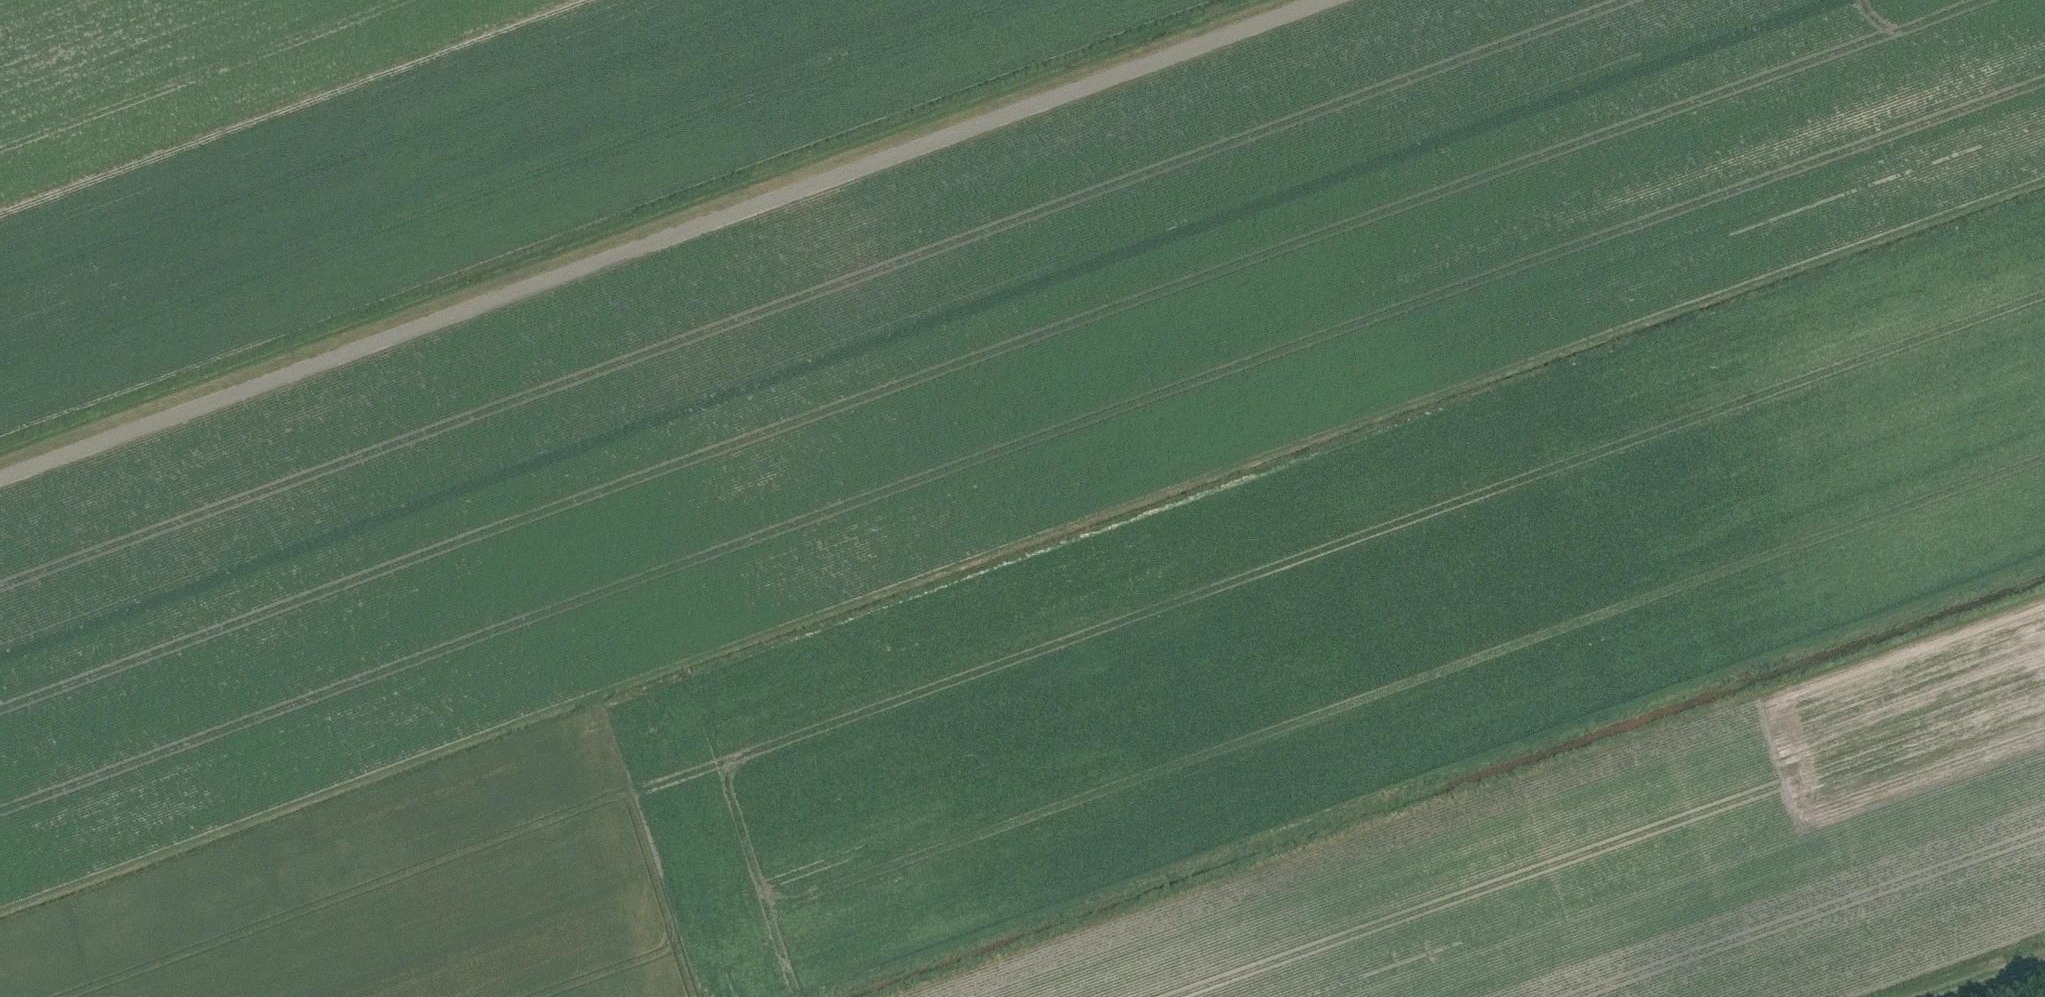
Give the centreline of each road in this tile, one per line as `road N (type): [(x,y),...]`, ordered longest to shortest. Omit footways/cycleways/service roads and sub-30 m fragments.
road 1 (track): [(2044,955),(1924,996)]

